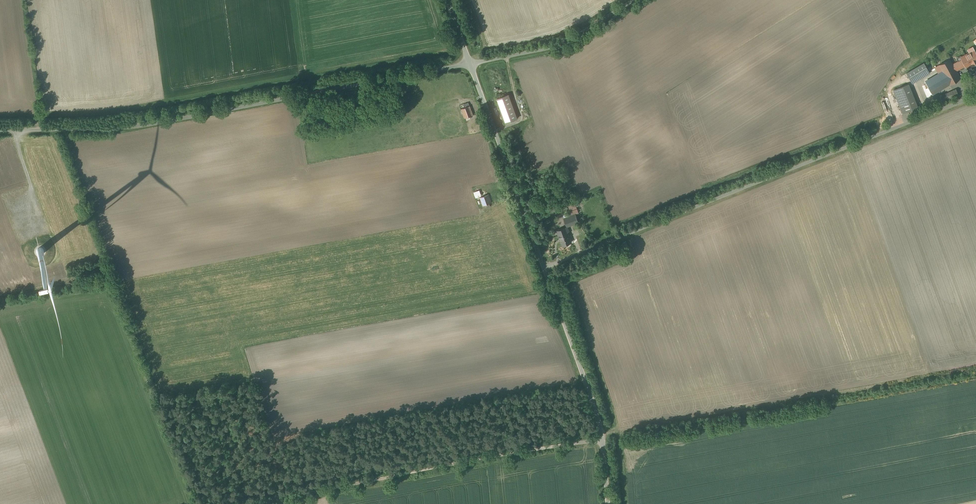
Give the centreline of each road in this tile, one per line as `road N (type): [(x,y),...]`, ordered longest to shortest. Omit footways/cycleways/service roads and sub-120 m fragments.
road 1 (unclassified): [(0,130),(134,127),(469,62)]
road 2 (unclassified): [(544,268),(975,97)]
road 3 (unclassified): [(544,268),(595,404),(608,503)]
road 4 (unclassified): [(469,62),(544,268)]
road 5 (unclassified): [(469,62),(558,48),(634,0)]

